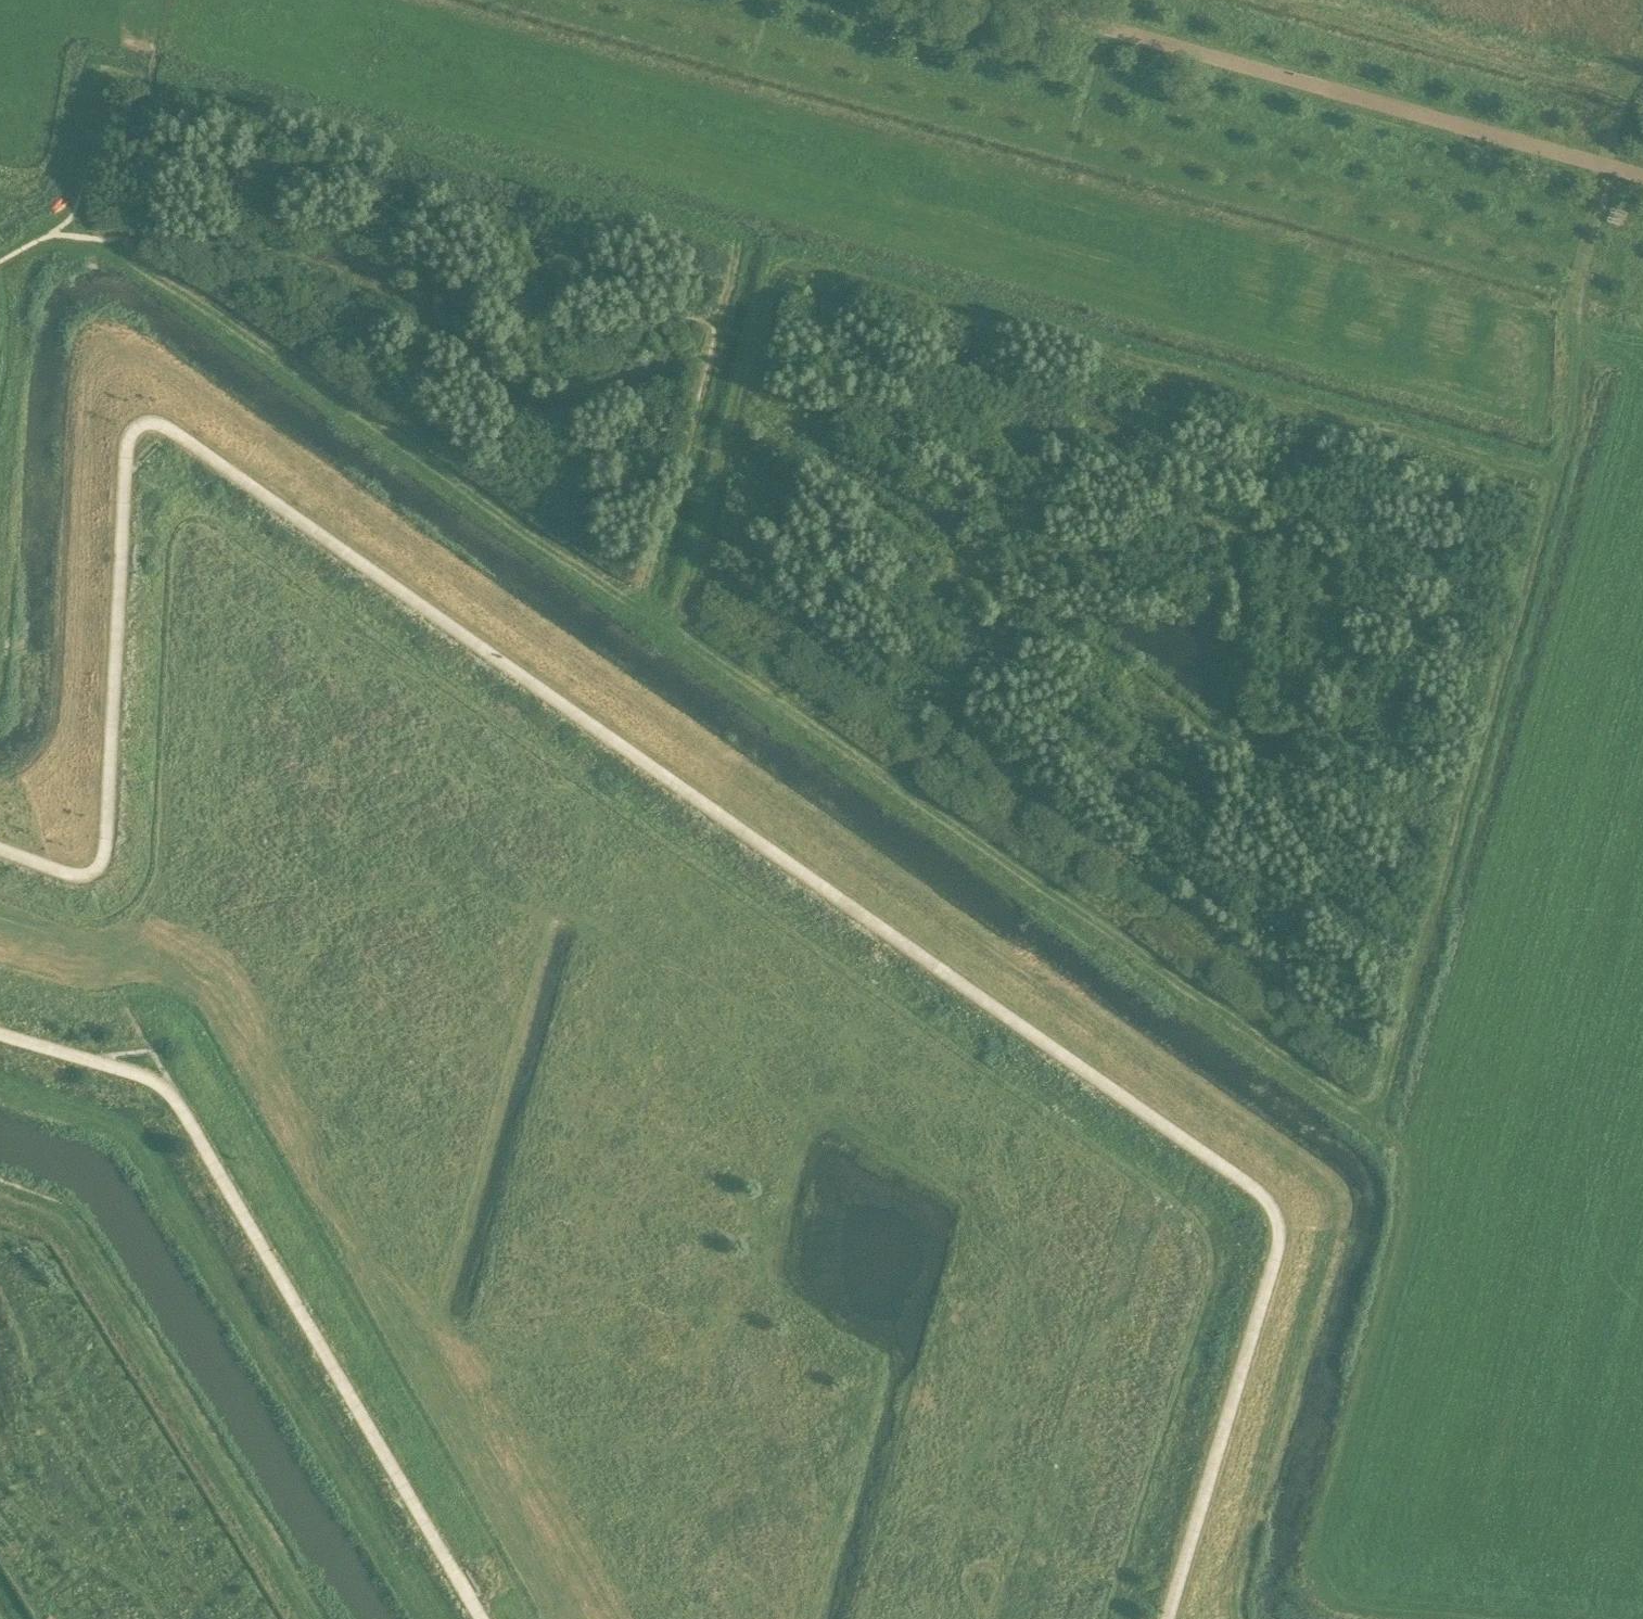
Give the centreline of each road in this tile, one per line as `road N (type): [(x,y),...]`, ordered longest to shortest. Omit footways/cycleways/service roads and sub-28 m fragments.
road 1 (track): [(309,1618),(60,1223),(0,1203)]

